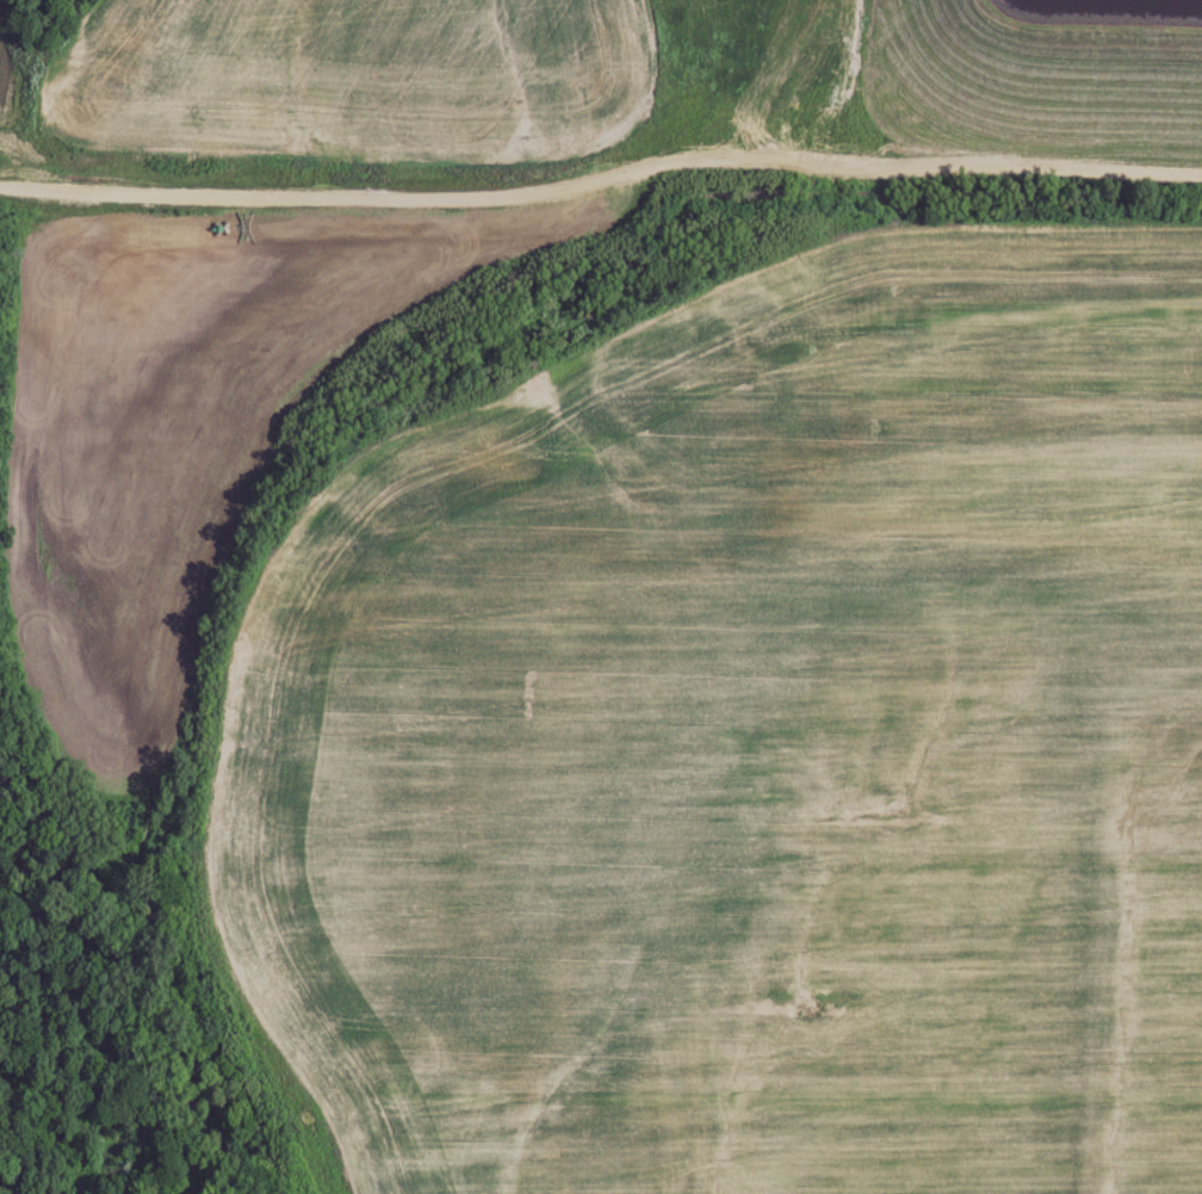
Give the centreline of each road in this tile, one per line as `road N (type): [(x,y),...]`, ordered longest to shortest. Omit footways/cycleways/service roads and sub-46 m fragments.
road 1 (residential): [(1201,187),(324,192),(56,178),(0,163)]

